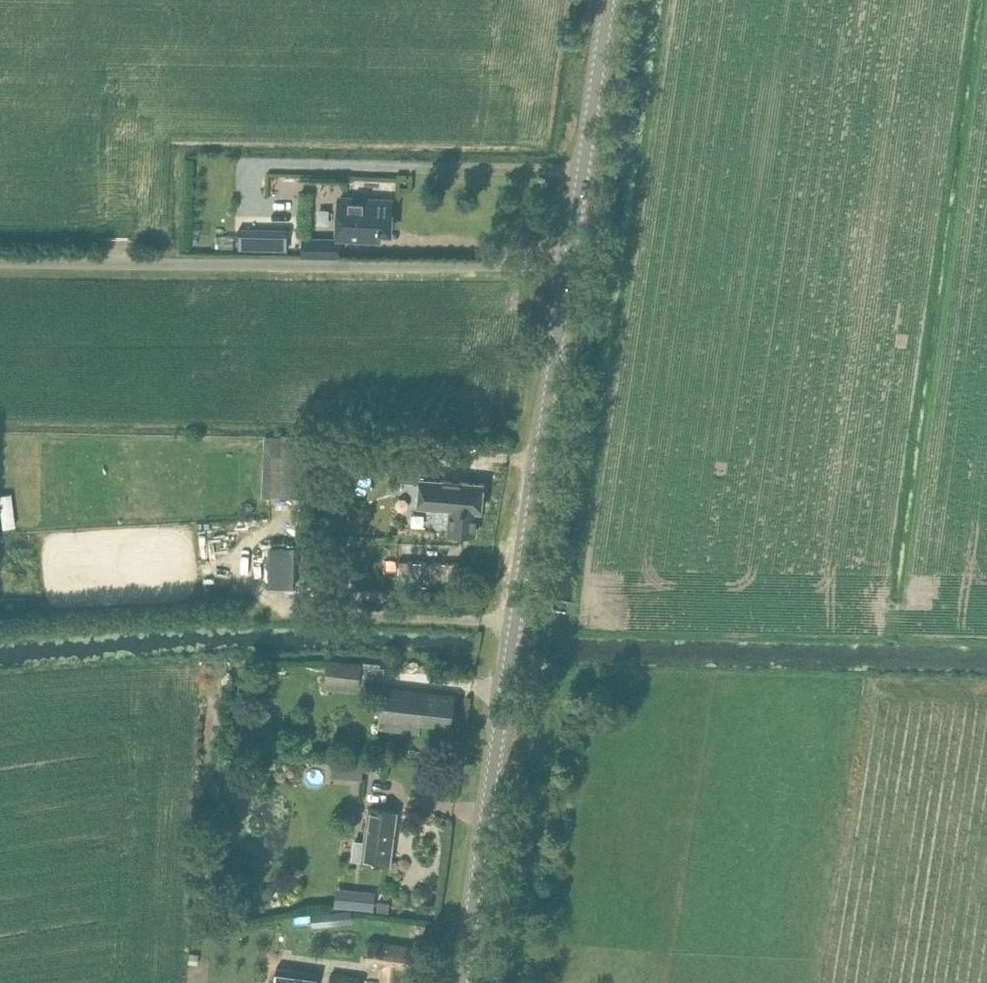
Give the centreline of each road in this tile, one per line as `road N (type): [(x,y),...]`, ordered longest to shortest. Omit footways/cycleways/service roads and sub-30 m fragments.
road 1 (tertiary): [(460,982),(609,0)]

